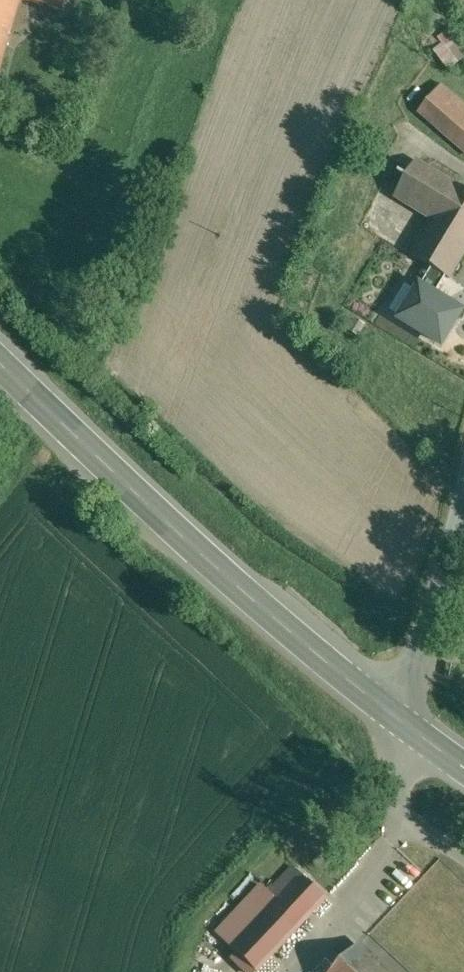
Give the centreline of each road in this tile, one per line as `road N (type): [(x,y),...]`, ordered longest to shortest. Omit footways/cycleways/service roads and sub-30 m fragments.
road 1 (secondary): [(0,362),(167,521),(385,710)]
road 2 (residential): [(385,710),(463,491)]
road 3 (residential): [(463,851),(400,800),(402,775),(428,743)]

